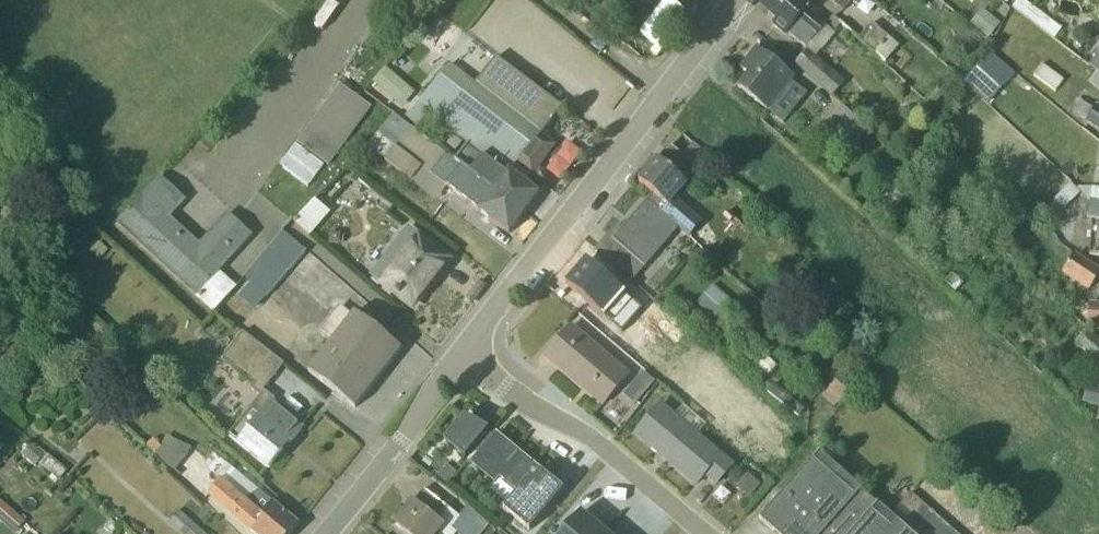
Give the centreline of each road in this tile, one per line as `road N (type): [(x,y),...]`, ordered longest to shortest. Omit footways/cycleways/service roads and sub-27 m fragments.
road 1 (residential): [(739,0),(463,358)]
road 2 (residential): [(695,533),(463,358)]
road 3 (residential): [(463,358),(325,533)]

